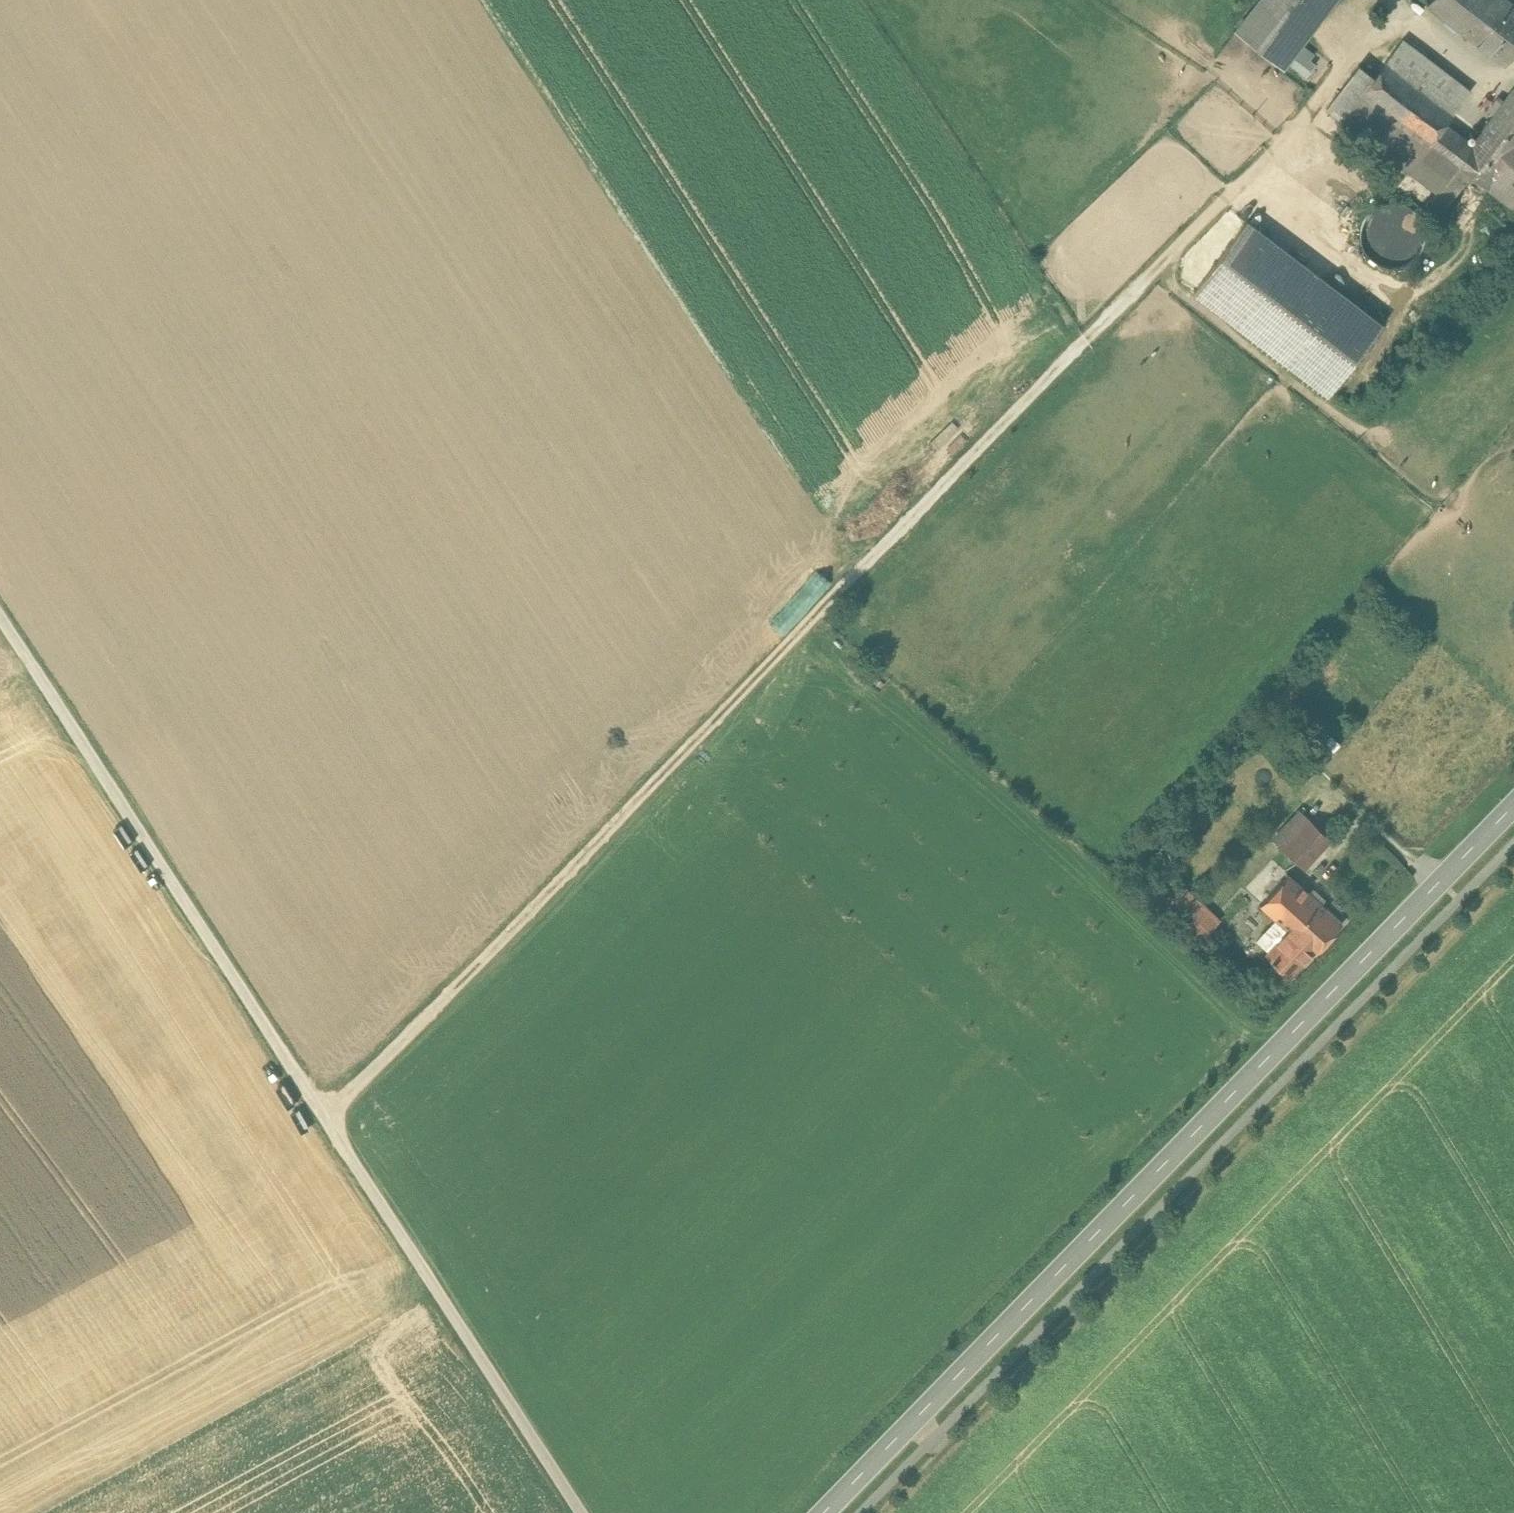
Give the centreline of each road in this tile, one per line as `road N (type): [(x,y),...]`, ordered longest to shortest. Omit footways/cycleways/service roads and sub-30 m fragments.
road 1 (track): [(585,1512),(0,616)]
road 2 (tertiary): [(826,1512),(1513,806)]

